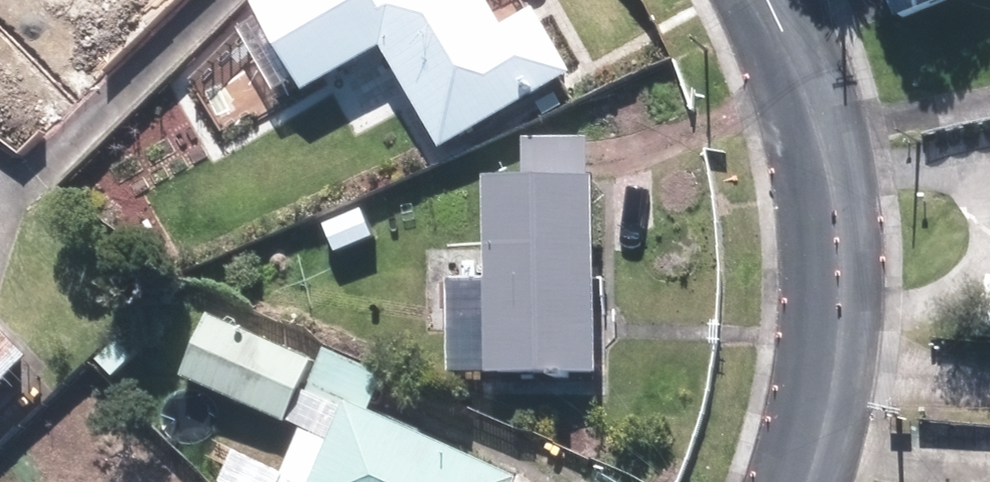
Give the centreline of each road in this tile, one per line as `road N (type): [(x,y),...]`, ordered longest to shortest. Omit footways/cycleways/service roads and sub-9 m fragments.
road 1 (residential): [(773,0),(814,88),(830,262),(799,481)]

